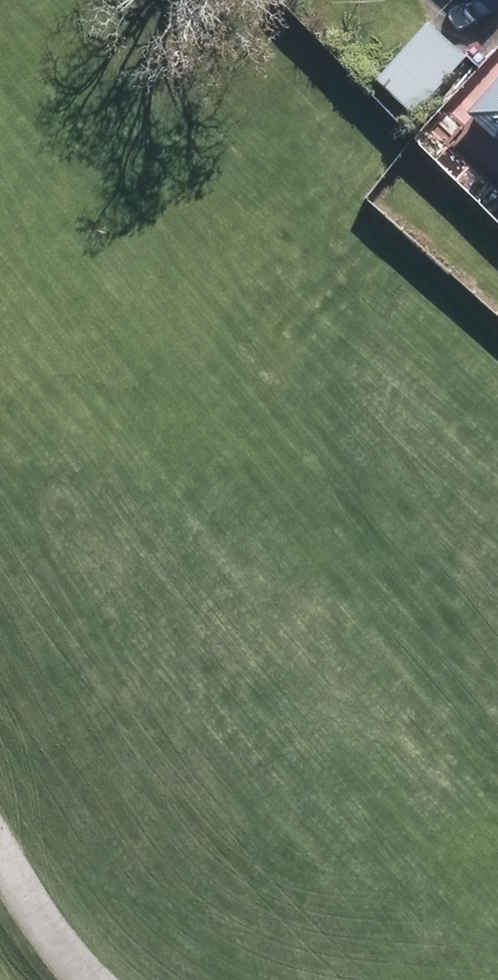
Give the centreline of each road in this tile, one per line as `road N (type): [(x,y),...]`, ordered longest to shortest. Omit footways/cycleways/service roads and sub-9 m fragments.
road 1 (motorway): [(497,959),(0,354)]
road 2 (motorway): [(23,0),(150,175),(497,575)]

